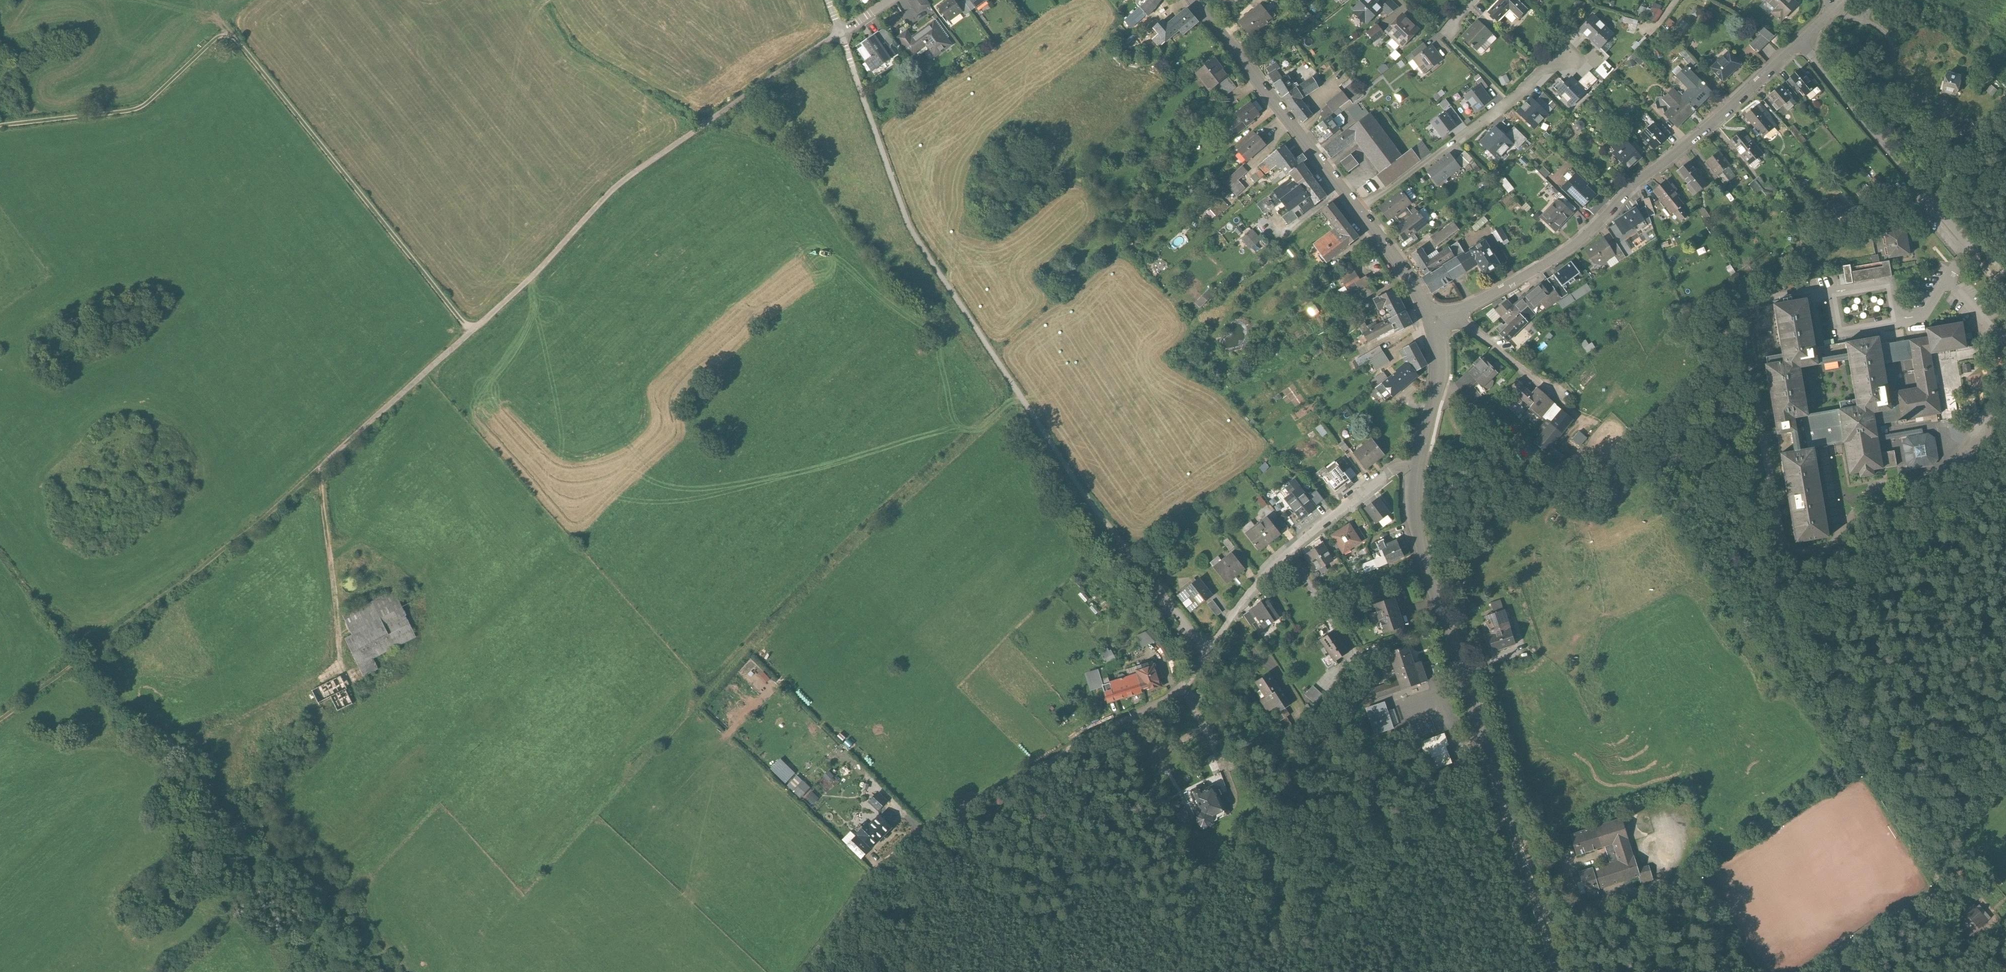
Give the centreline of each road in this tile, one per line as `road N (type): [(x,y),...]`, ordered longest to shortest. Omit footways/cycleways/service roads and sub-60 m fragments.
road 1 (unclassified): [(1419,465),(1394,469),(1277,560),(1183,689),(919,835),(874,871)]
road 2 (track): [(0,124),(140,107),(228,30),(474,333)]
road 3 (track): [(1118,542),(913,235),(829,0)]
road 4 (secondary): [(1558,971),(1428,578),(1417,520),(1419,465)]
road 5 (track): [(1459,685),(1393,732),(1380,812),(1246,845),(1224,882),(1141,971)]
road 6 (residential): [(1798,43),(1596,229),(1469,311),(1432,323)]
road 7 (track): [(319,472),(0,720)]
road 8 (secondary): [(1194,0),(1359,211)]
road 9 (residential): [(1798,43),(1966,247)]
road 10 (residential): [(1359,211),(1545,72),(1575,63)]
road 11 (track): [(1066,971),(957,813)]
road 12 (secondary): [(1419,465),(1435,387),(1432,323)]
road 13 (secondary): [(1359,211),(1432,323)]
road 14 (track): [(874,871),(803,971)]

